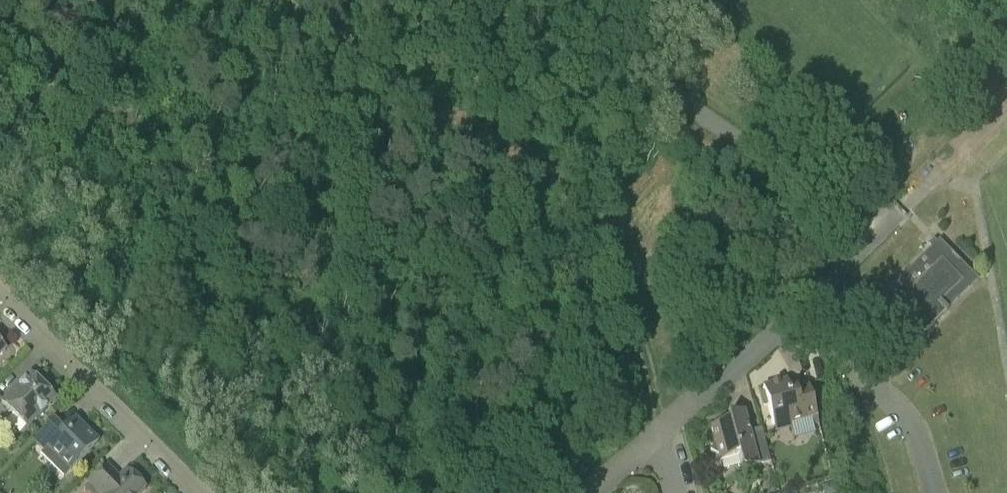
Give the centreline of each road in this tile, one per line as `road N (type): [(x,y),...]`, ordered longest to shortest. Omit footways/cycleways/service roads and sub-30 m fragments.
road 1 (track): [(659,435),(627,274),(604,237),(256,0)]
road 2 (unclassified): [(603,0),(679,82),(741,130),(894,213)]
road 3 (residential): [(659,435),(894,213)]
road 4 (residential): [(205,492),(0,299)]
road 5 (track): [(894,213),(1006,110)]

